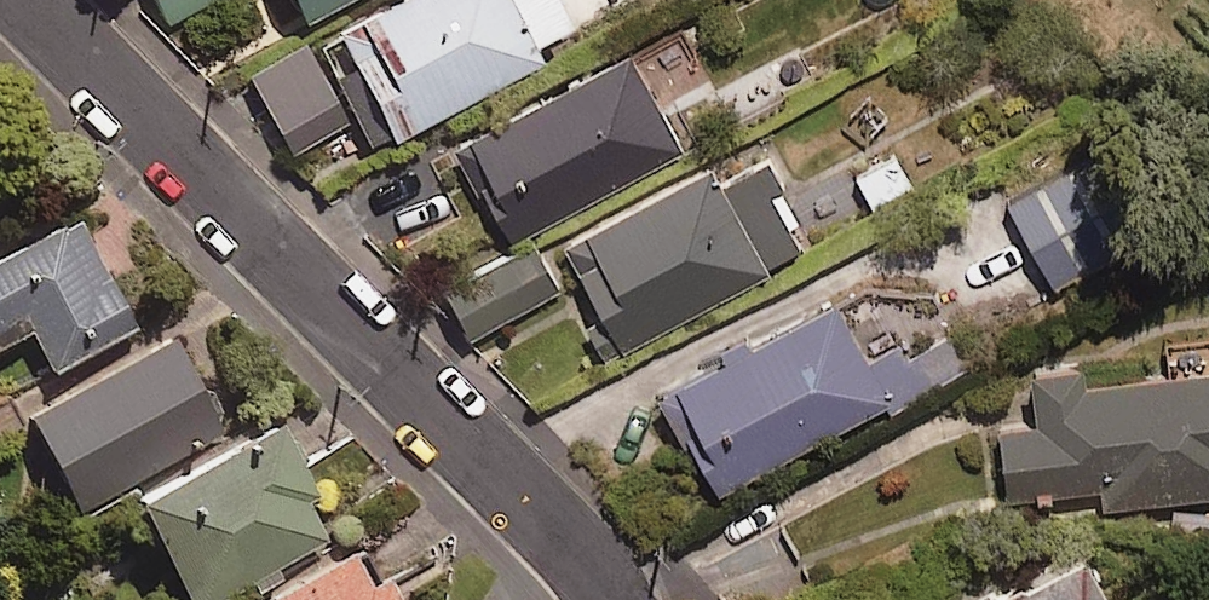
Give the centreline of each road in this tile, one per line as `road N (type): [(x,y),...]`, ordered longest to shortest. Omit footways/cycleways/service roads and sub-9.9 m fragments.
road 1 (residential): [(27,0),(576,550),(610,599)]

